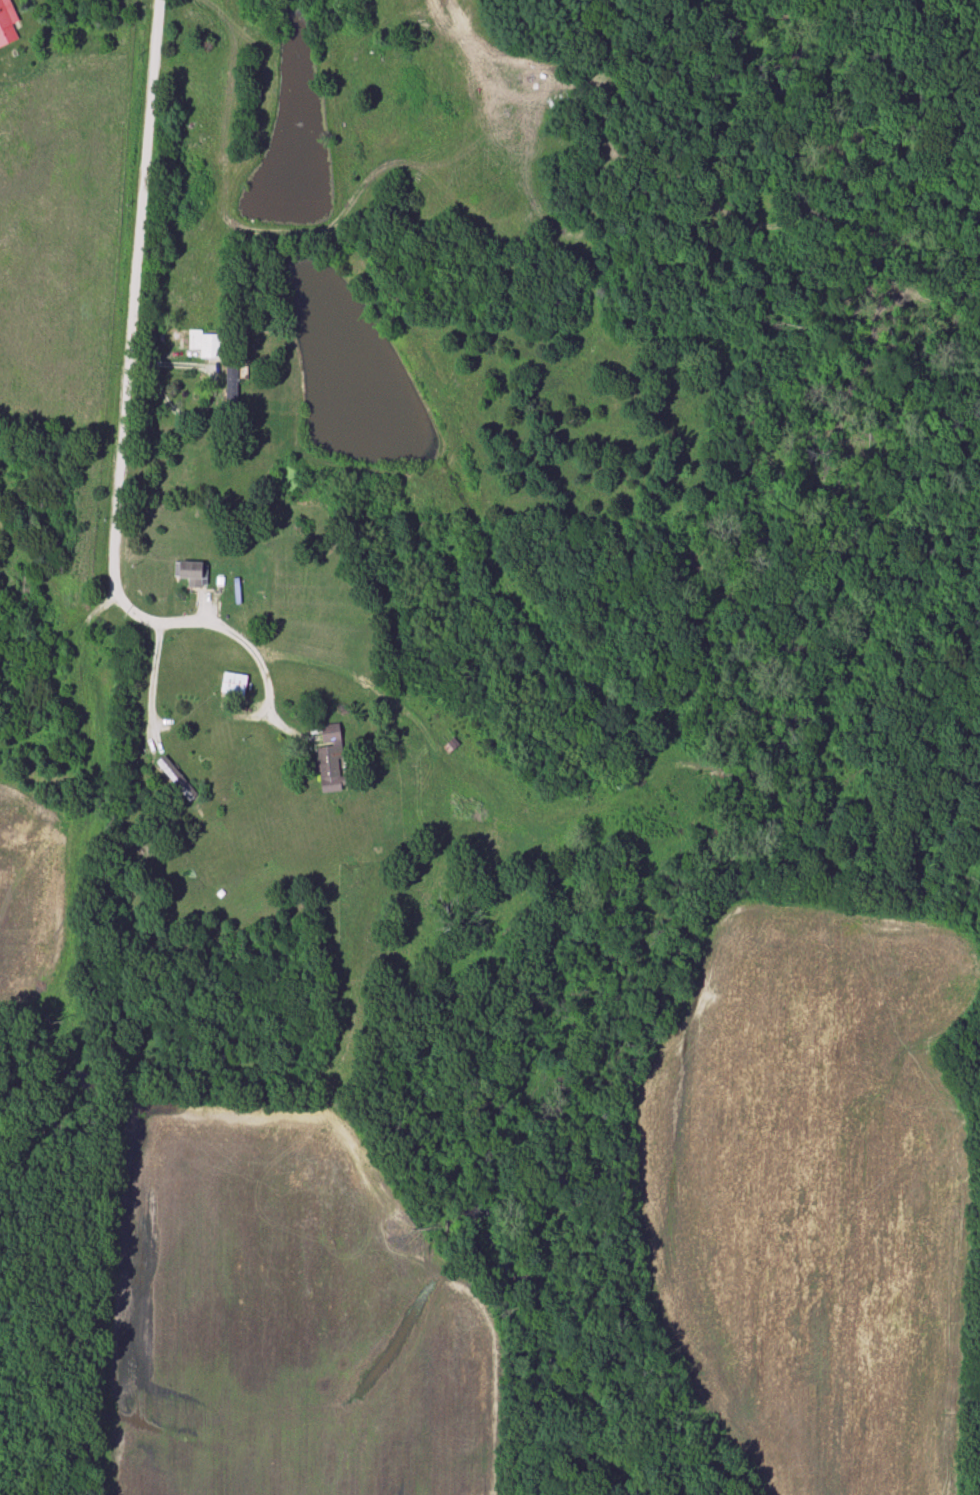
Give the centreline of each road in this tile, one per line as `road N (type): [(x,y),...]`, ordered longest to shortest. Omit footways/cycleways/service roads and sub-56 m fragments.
road 1 (residential): [(159,0),(114,574),(130,611),(153,619),(214,617)]

